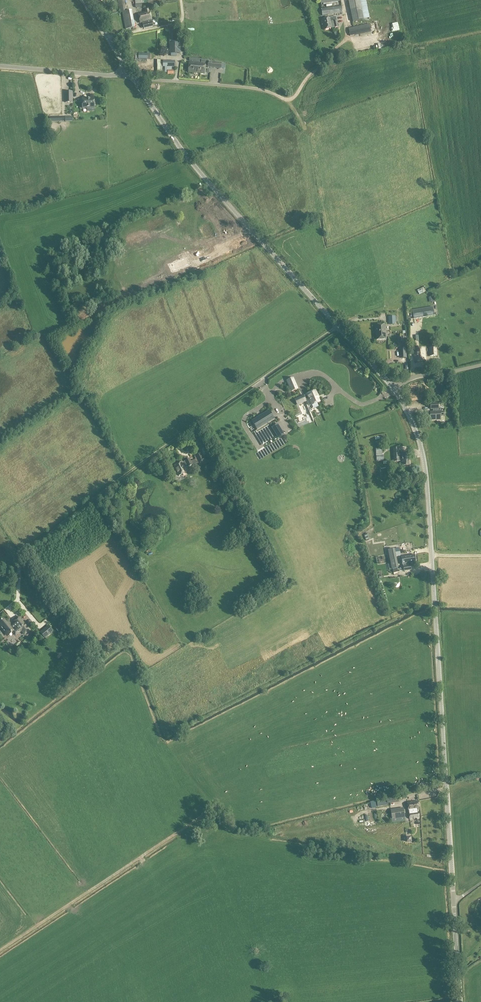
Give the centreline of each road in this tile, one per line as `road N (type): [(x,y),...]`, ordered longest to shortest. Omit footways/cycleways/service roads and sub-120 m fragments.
road 1 (tertiary): [(394,389),(203,178),(131,73)]
road 2 (tertiary): [(454,902),(432,555)]
road 3 (track): [(0,950),(210,809)]
road 4 (tertiary): [(432,555),(423,453),(394,389)]
road 5 (unclassified): [(0,66),(131,73)]

